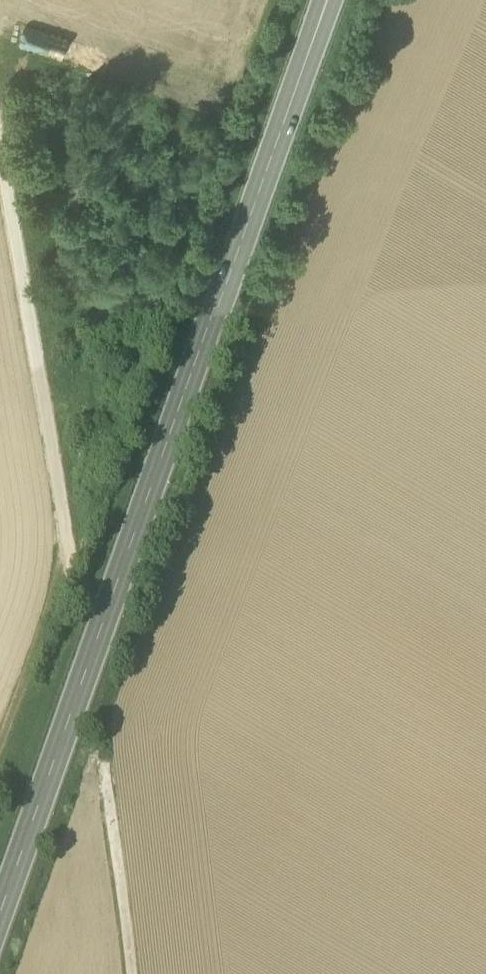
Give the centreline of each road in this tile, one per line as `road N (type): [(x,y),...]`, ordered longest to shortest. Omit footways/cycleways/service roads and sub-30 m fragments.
road 1 (primary): [(326,0),(0,916)]
road 2 (track): [(0,160),(70,560),(0,765)]
road 3 (track): [(127,973),(105,769)]

